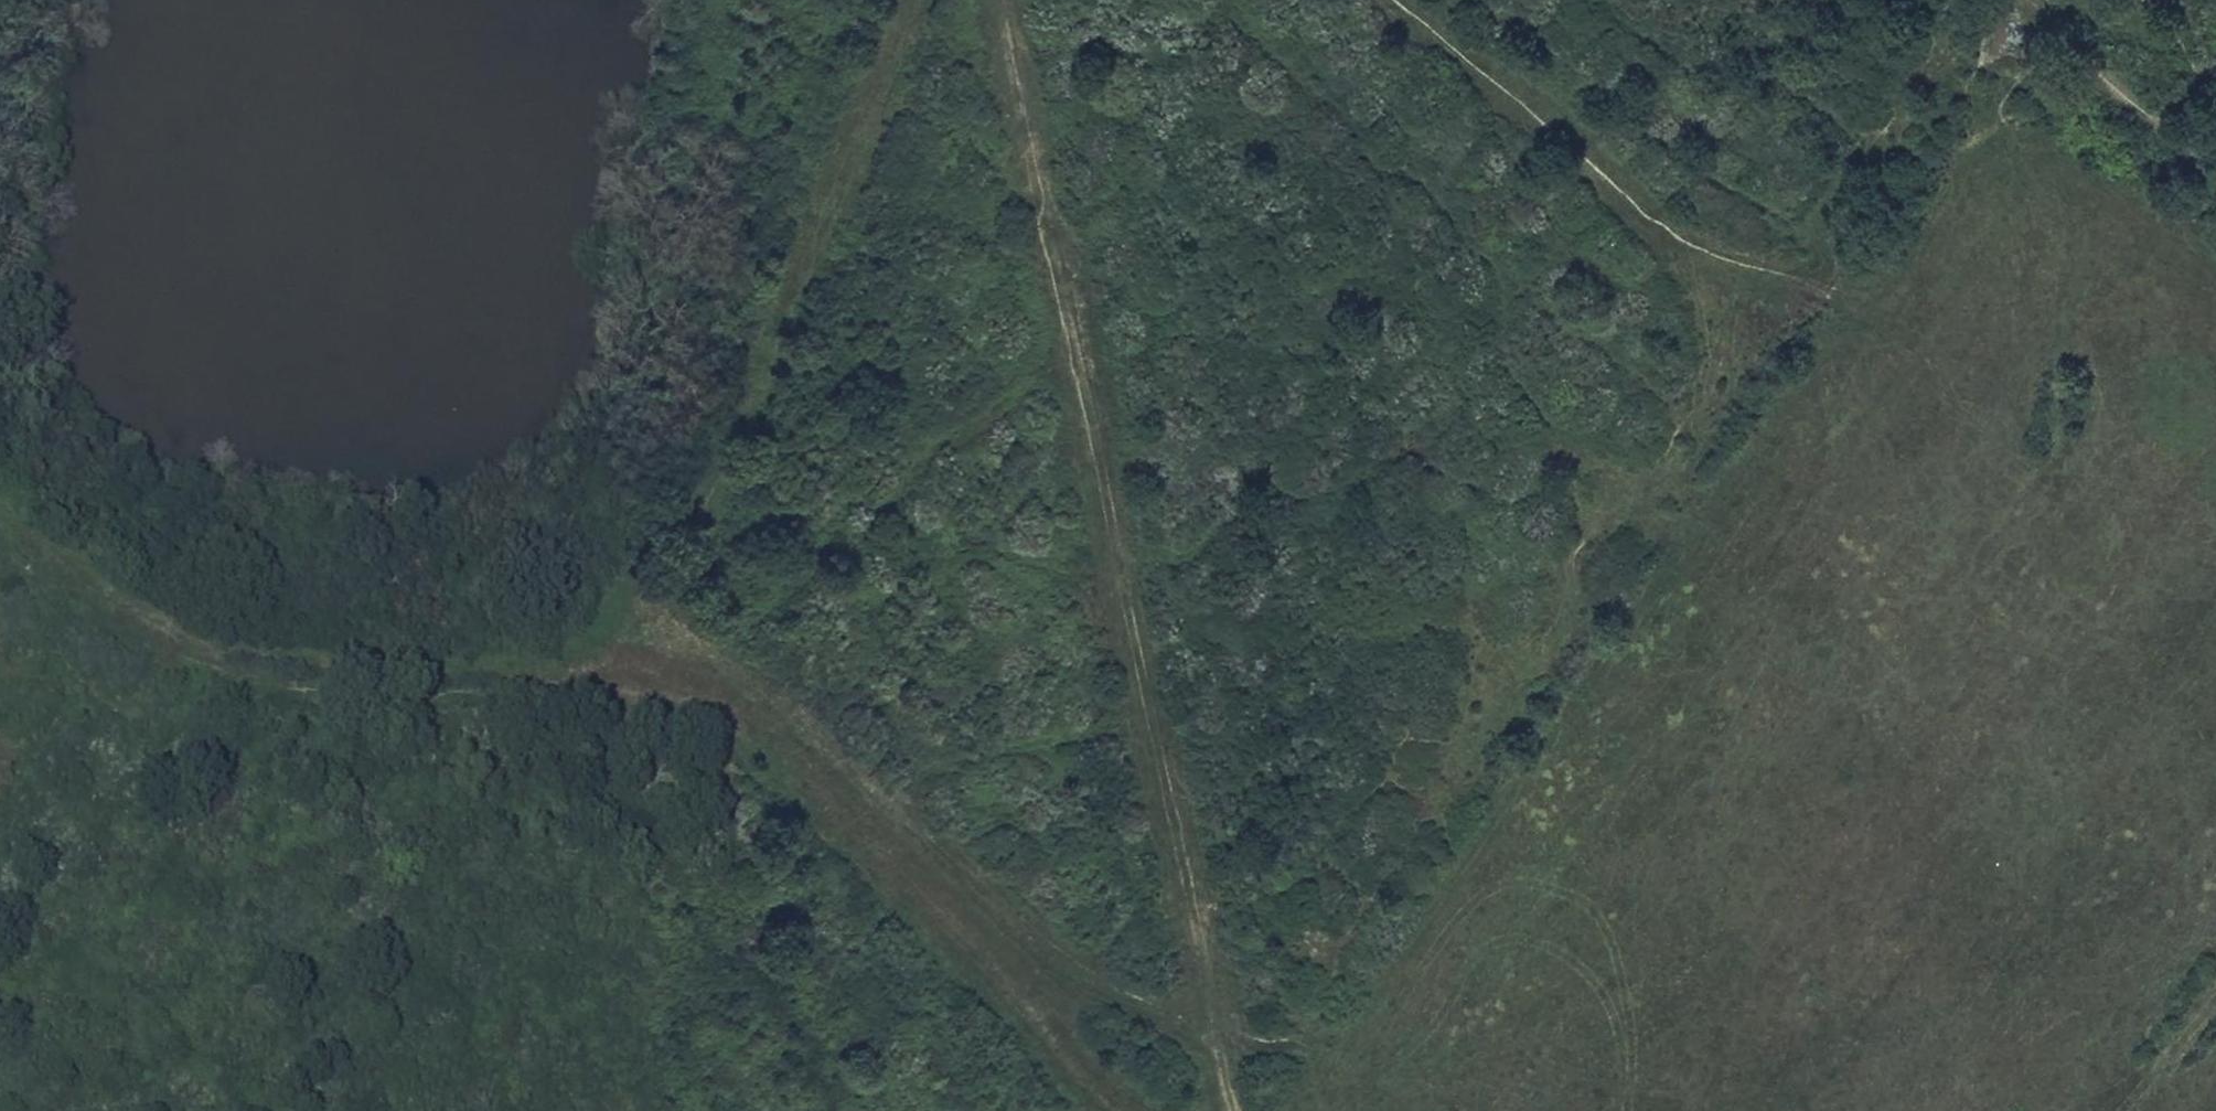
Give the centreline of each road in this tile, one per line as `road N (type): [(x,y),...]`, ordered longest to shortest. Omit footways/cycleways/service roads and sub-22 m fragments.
road 1 (track): [(2012,0),(2215,179)]

